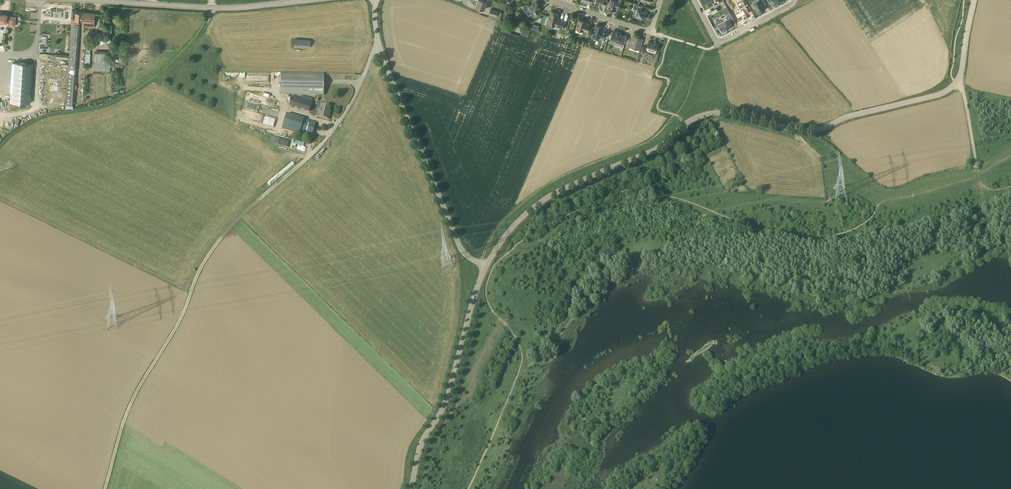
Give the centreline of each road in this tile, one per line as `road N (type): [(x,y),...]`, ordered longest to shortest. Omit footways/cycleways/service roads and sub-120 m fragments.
road 1 (unclassified): [(486,266),(548,197),(657,148),(696,117),(724,113),(816,130),(943,93),(961,74),(974,0)]
road 2 (unclassified): [(378,46),(315,154),(205,258),(178,325),(124,418),(105,488)]
road 3 (track): [(0,145),(32,120),(140,87),(185,52),(213,8)]
road 4 (unclassified): [(486,266),(461,249),(378,46)]
road 5 (unclassified): [(411,488),(486,266)]
road 6 (tertiary): [(84,0),(218,8),(311,0)]
road 7 (residential): [(695,0),(717,43),(795,0)]

